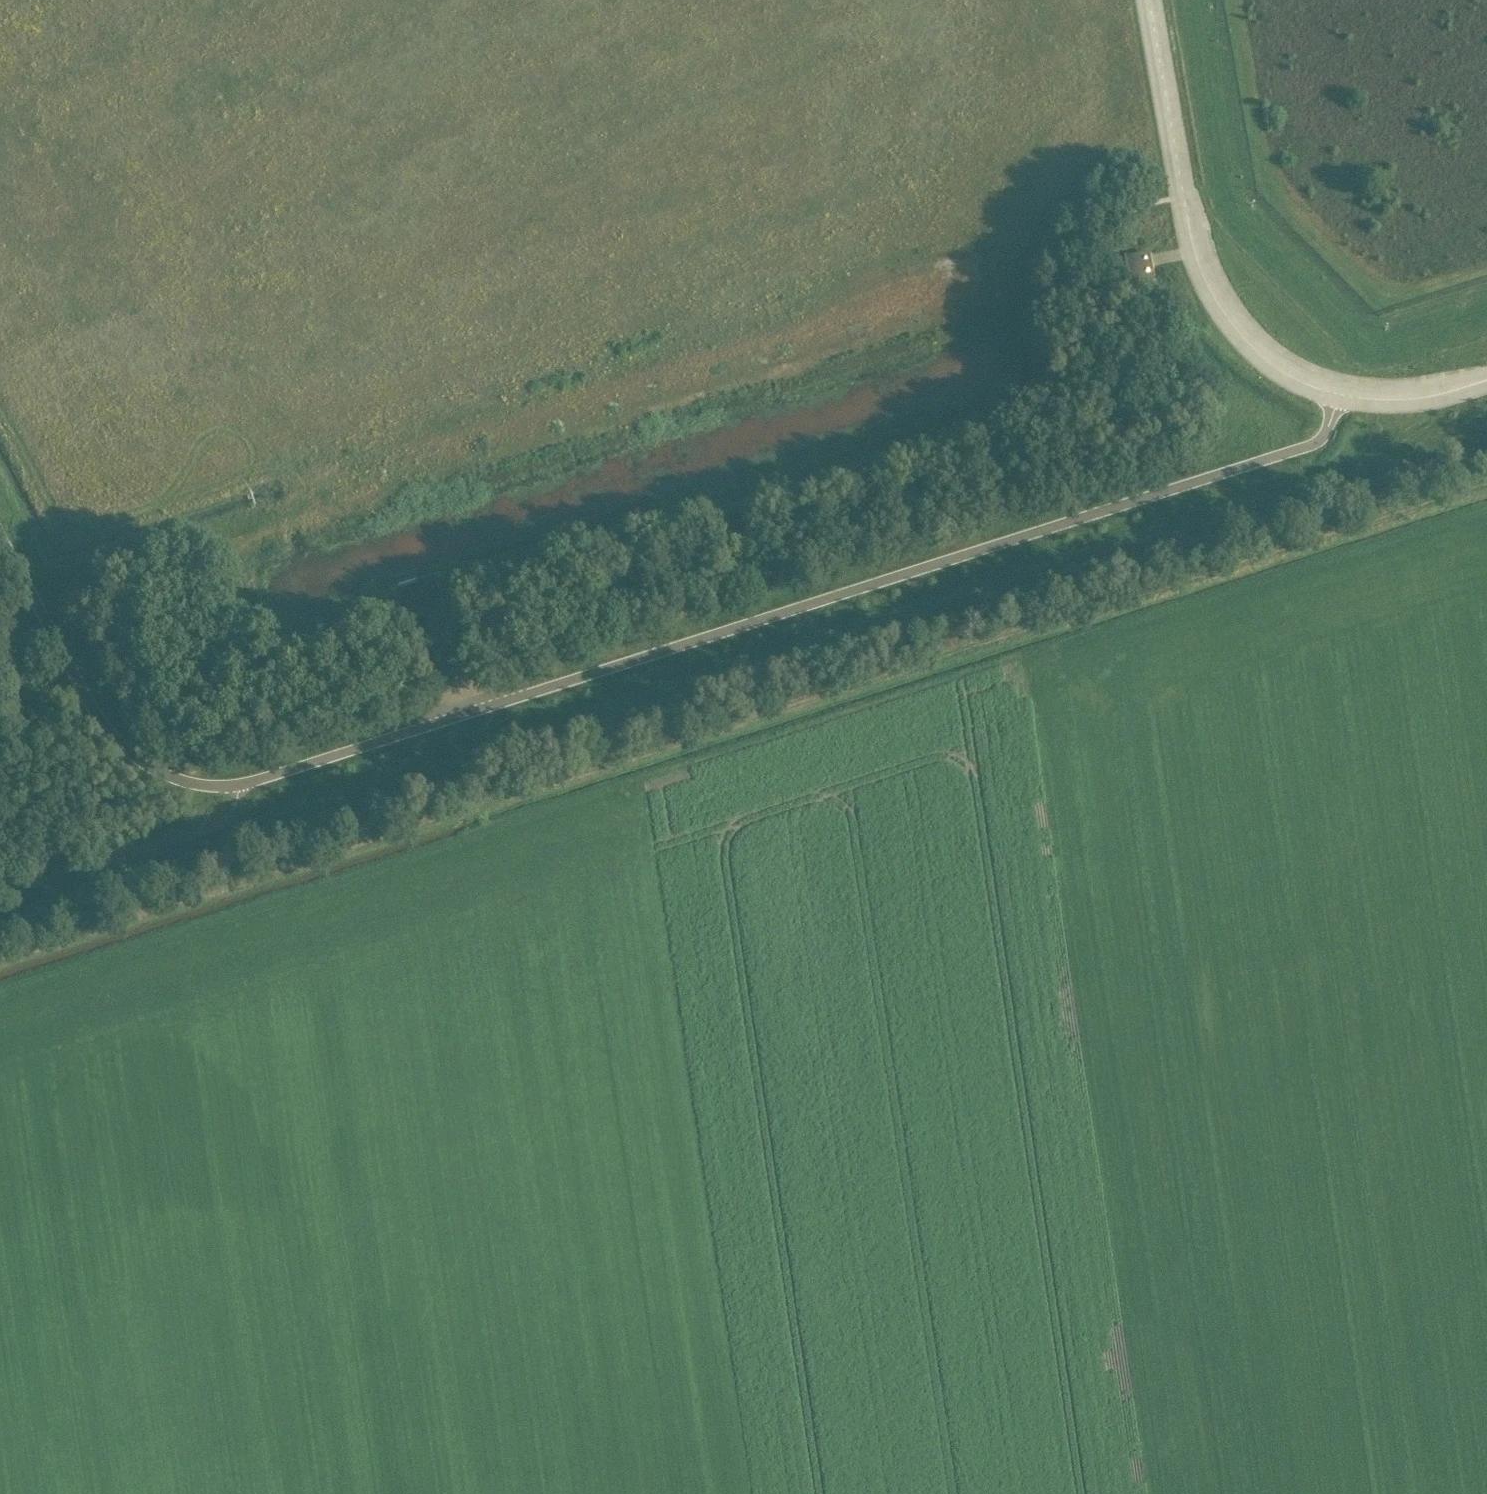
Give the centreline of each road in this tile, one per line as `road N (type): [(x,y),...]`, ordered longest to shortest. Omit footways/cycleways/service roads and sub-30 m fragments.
road 1 (unclassified): [(1486,382),(1396,400),(1340,396),(1319,449),(258,781),(207,787),(158,775),(119,747),(0,535)]

